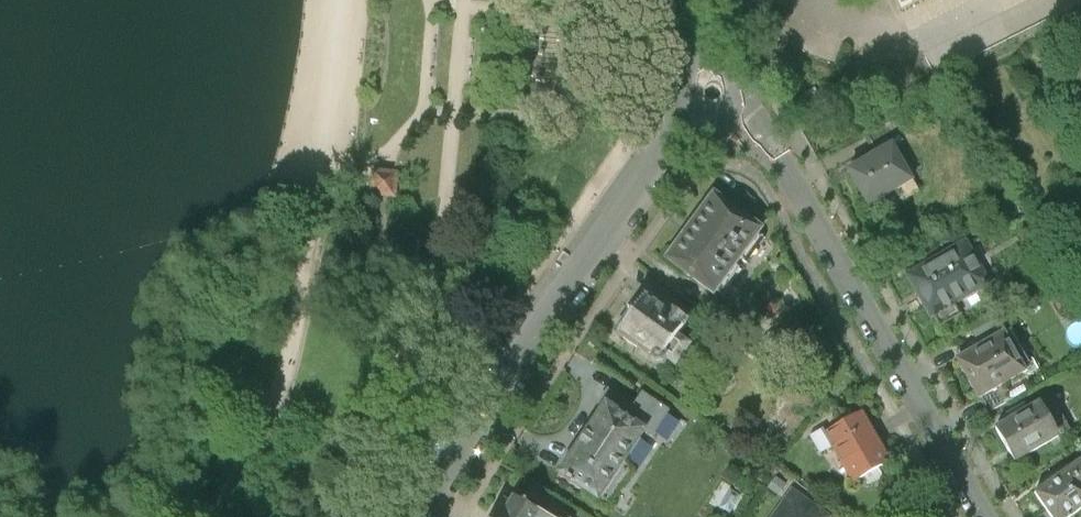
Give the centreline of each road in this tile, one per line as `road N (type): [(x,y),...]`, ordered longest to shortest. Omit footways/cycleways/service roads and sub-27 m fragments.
road 1 (tertiary): [(425,516),(606,219),(716,61)]
road 2 (residential): [(991,516),(716,61)]

